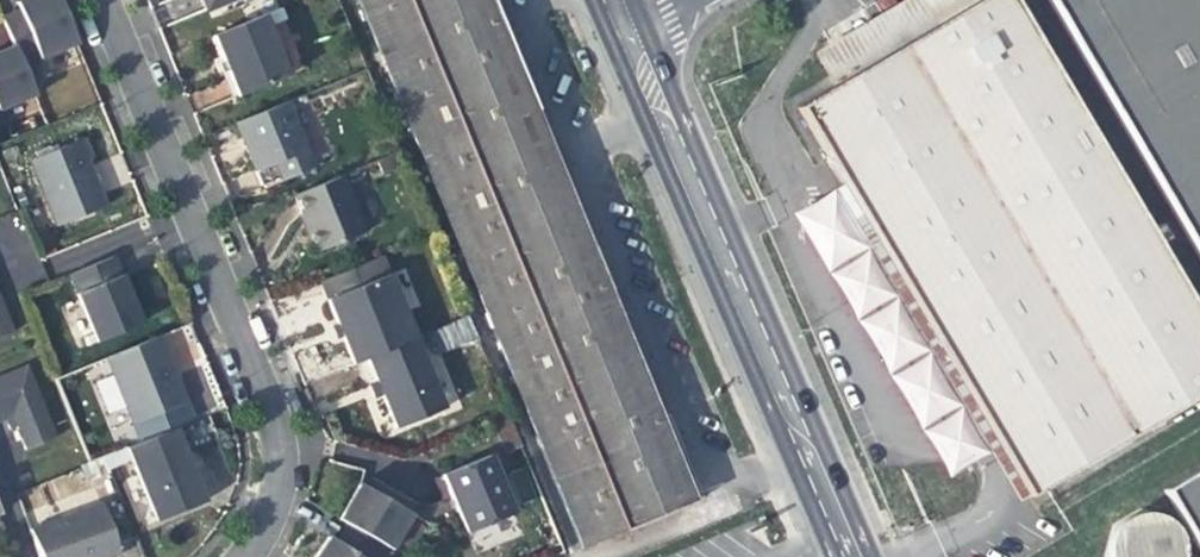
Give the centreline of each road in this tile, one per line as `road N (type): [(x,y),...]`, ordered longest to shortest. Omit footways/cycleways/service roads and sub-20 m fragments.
road 1 (residential): [(230,556),(271,478),(262,401),(101,0)]
road 2 (primary): [(874,556),(648,26)]
road 3 (primary): [(610,36),(836,556)]

